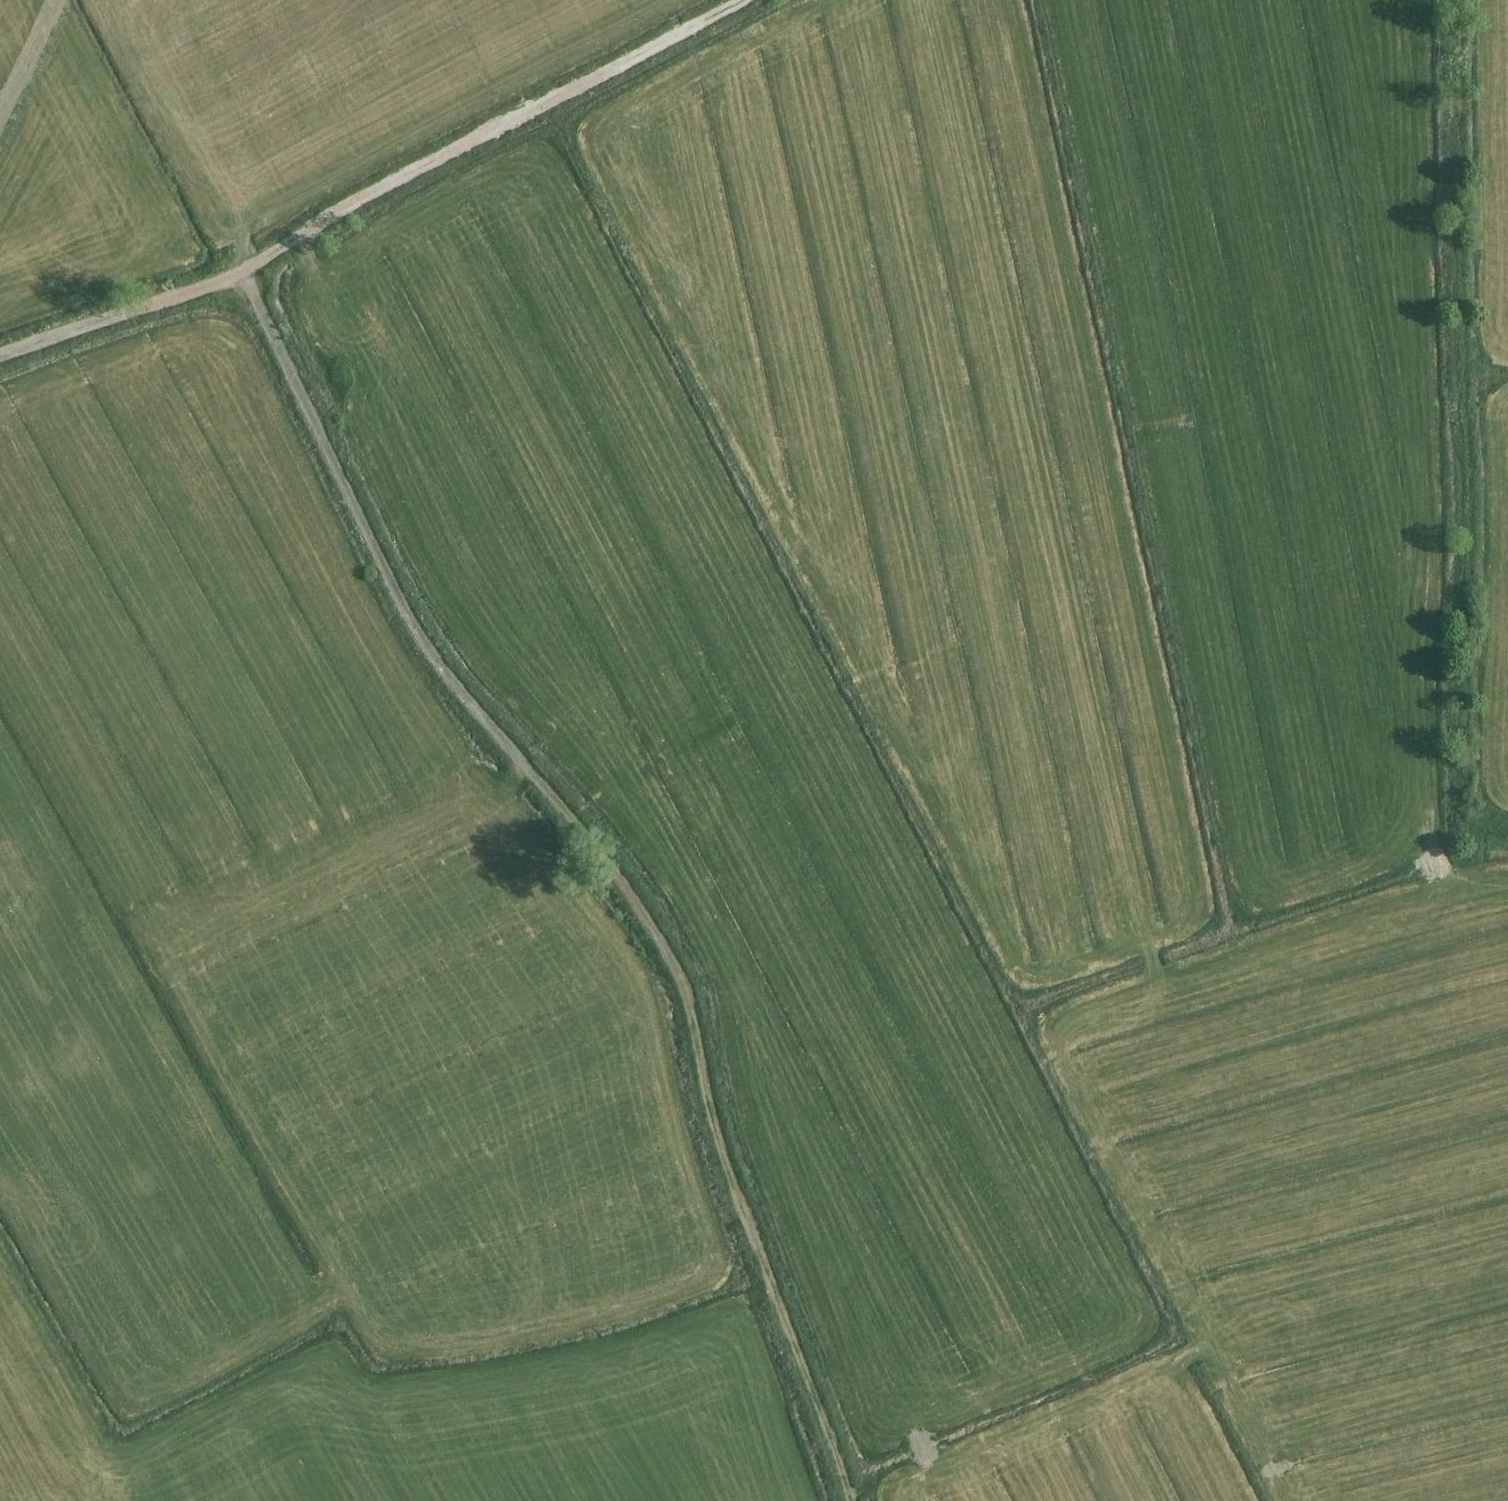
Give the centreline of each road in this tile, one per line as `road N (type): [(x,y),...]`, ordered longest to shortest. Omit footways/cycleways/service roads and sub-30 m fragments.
road 1 (track): [(245,267),(271,339),(422,648),(490,735),(581,829),(641,911),(679,986),(713,1146),(851,1500)]
road 2 (track): [(0,356),(245,267),(738,0)]

